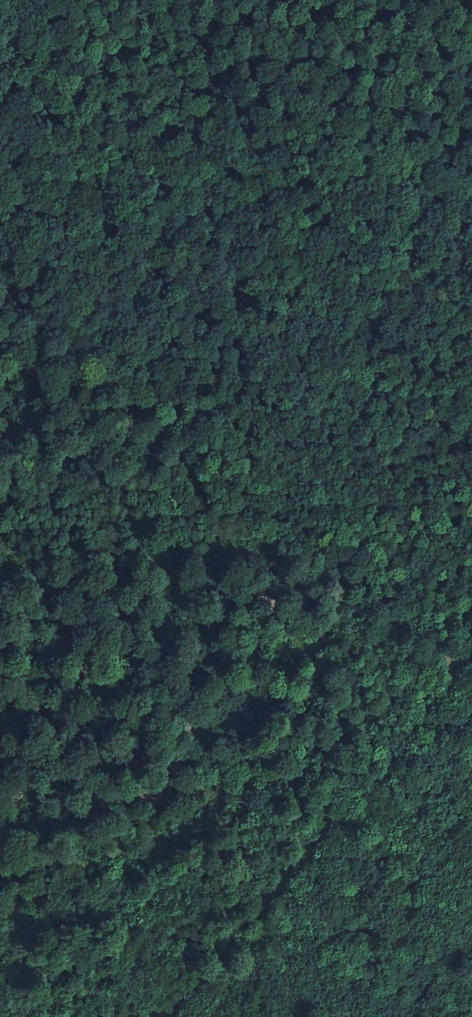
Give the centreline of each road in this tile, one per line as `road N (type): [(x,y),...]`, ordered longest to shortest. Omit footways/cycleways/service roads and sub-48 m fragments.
road 1 (track): [(461,669),(19,301)]
road 2 (track): [(461,669),(170,1016)]
road 3 (track): [(19,301),(89,195),(0,0)]

